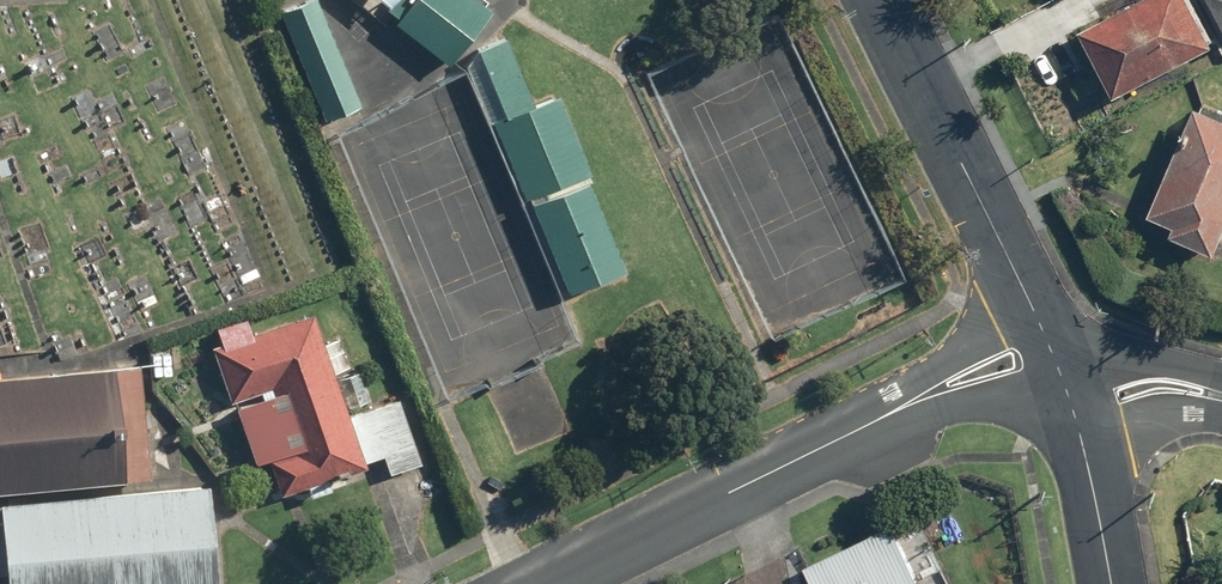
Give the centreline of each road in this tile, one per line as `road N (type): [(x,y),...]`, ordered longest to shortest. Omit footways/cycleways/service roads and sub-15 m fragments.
road 1 (residential): [(542,583),(1045,336)]
road 2 (residential): [(879,0),(1045,336)]
road 3 (residential): [(1070,411),(1109,583)]
road 4 (residential): [(1221,399),(1149,388),(1070,411)]

